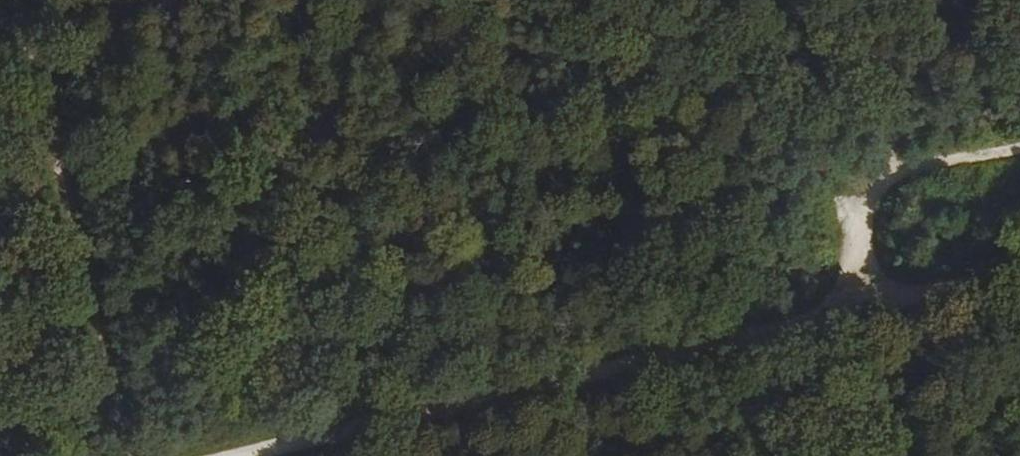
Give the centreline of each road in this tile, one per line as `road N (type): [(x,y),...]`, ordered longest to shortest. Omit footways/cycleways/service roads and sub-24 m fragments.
road 1 (track): [(233,455),(864,307),(858,232),(891,177)]
road 2 (track): [(10,0),(125,455)]
road 3 (track): [(864,307),(1019,270)]
road 4 (track): [(891,177),(1019,150)]

